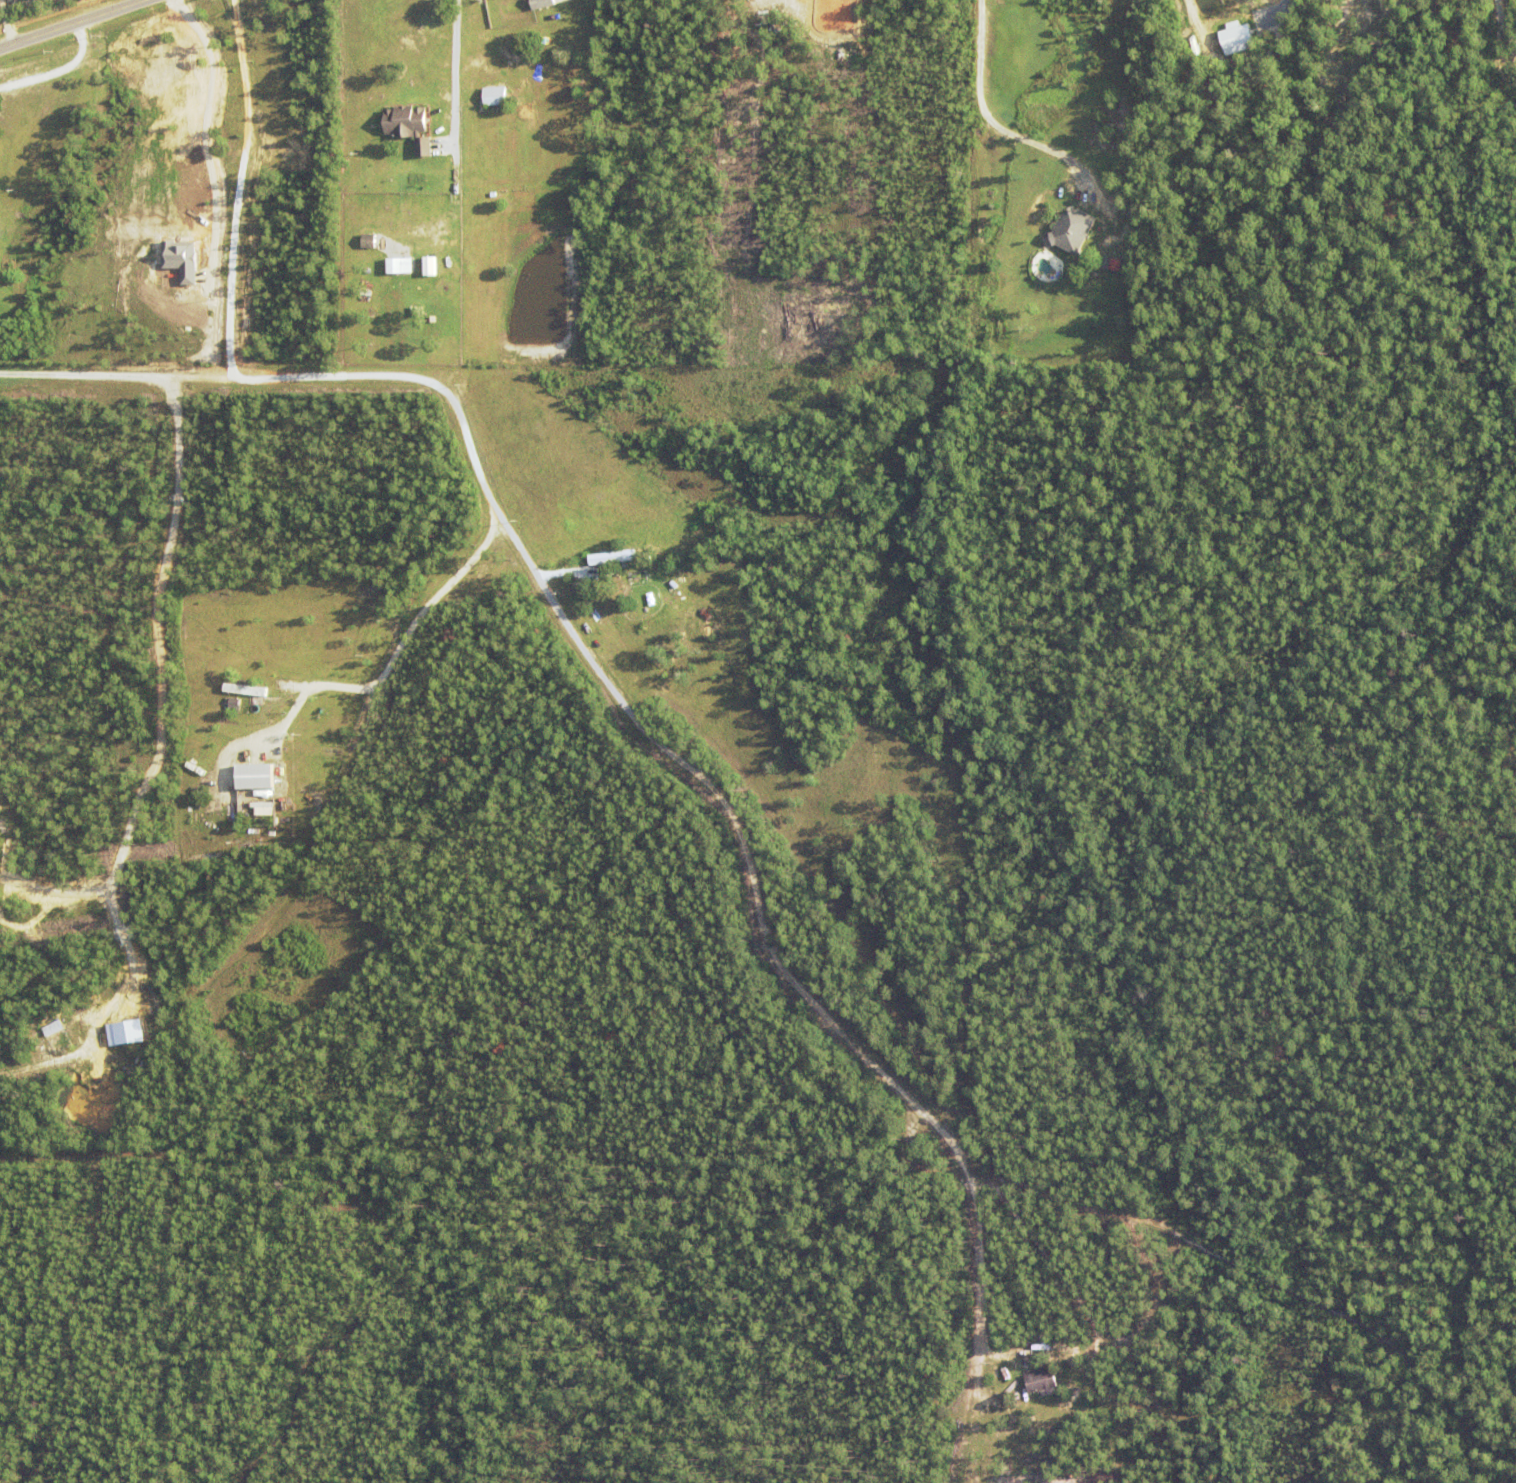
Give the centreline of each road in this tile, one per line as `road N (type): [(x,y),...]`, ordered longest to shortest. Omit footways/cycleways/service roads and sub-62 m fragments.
road 1 (residential): [(233,0),(247,134),(231,239),(226,367),(234,376),(408,376),(439,388),(453,405),(499,518),(597,676),(637,727),(703,778),(730,814),(751,858),(772,950),(804,997),(973,1167),(983,1205),(984,1359)]
road 2 (residential): [(1109,0),(1515,98)]
road 3 (secondary): [(0,50),(150,0)]

